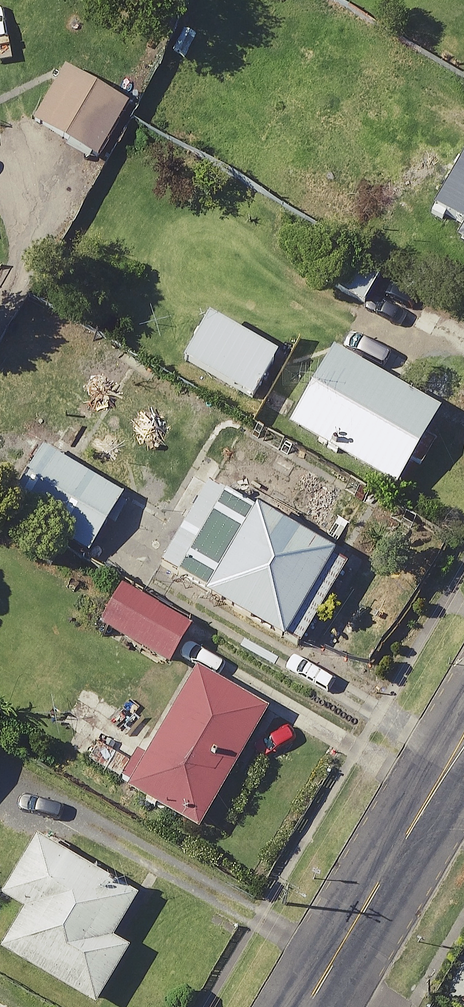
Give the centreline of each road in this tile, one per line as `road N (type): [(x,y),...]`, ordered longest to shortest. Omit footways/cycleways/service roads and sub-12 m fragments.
road 1 (tertiary): [(310,1006),(463,745)]

